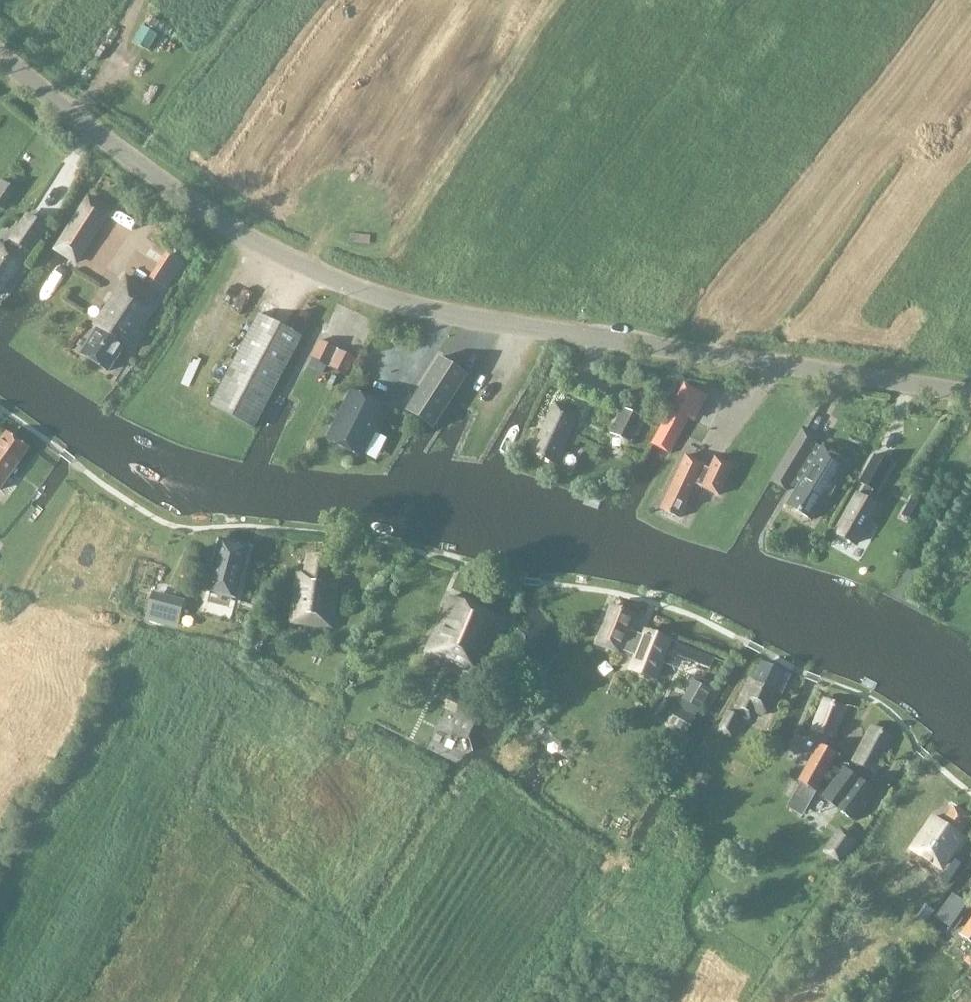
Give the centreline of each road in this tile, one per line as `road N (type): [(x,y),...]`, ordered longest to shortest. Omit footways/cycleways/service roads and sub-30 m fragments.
road 1 (tertiary): [(970,394),(463,318),(350,288),(203,212),(0,57)]
road 2 (track): [(247,0),(152,135)]

